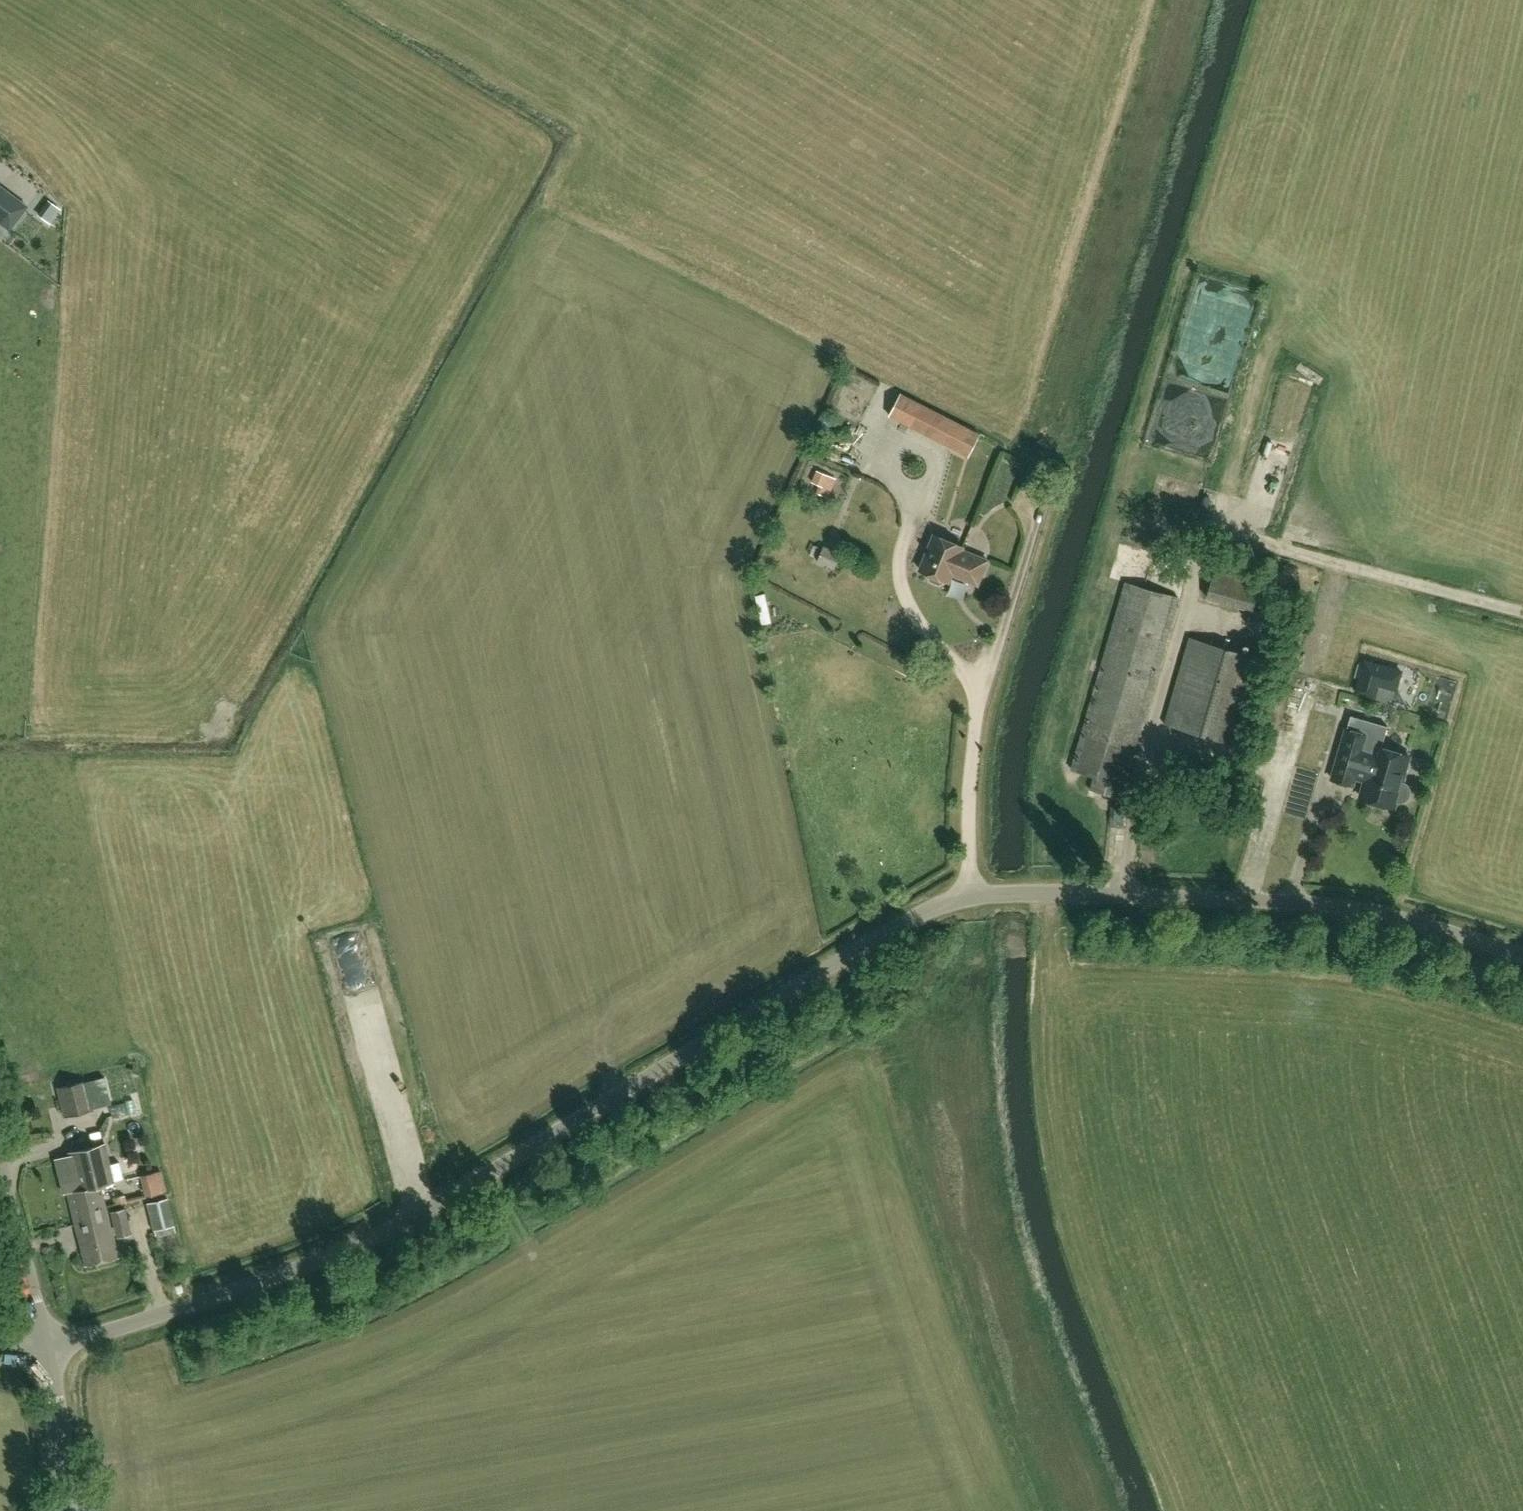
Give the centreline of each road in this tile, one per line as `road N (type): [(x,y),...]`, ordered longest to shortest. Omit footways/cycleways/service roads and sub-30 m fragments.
road 1 (unclassified): [(49,1348),(327,1261),(968,893),(1370,899),(1522,950)]
road 2 (unclassified): [(49,1348),(0,1178)]
road 3 (unclassified): [(68,1510),(49,1348)]

